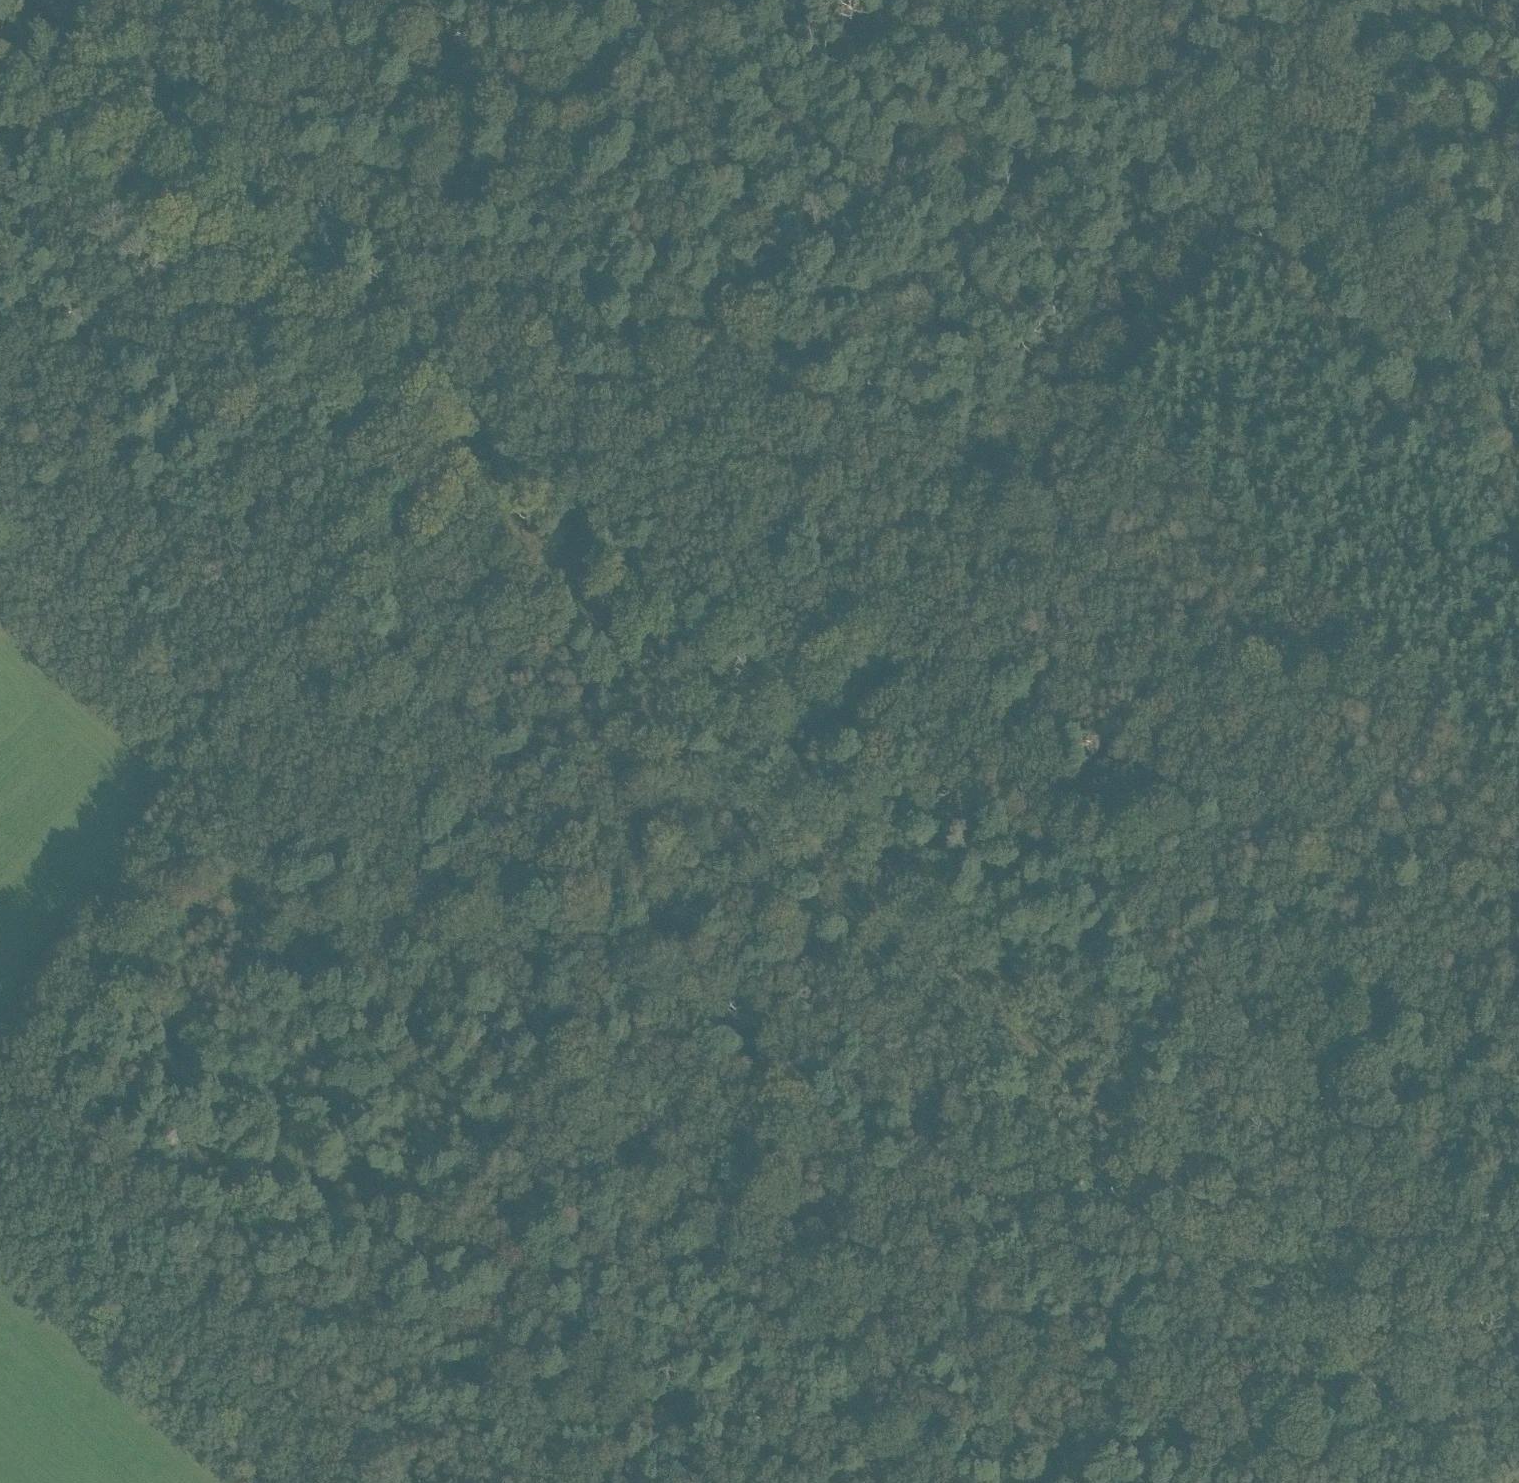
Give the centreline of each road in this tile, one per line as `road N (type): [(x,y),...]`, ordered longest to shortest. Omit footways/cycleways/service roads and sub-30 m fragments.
road 1 (track): [(1455,1463),(435,473)]
road 2 (track): [(1421,0),(824,727)]
road 3 (track): [(0,1098),(435,473)]
road 4 (track): [(435,473),(0,48)]

